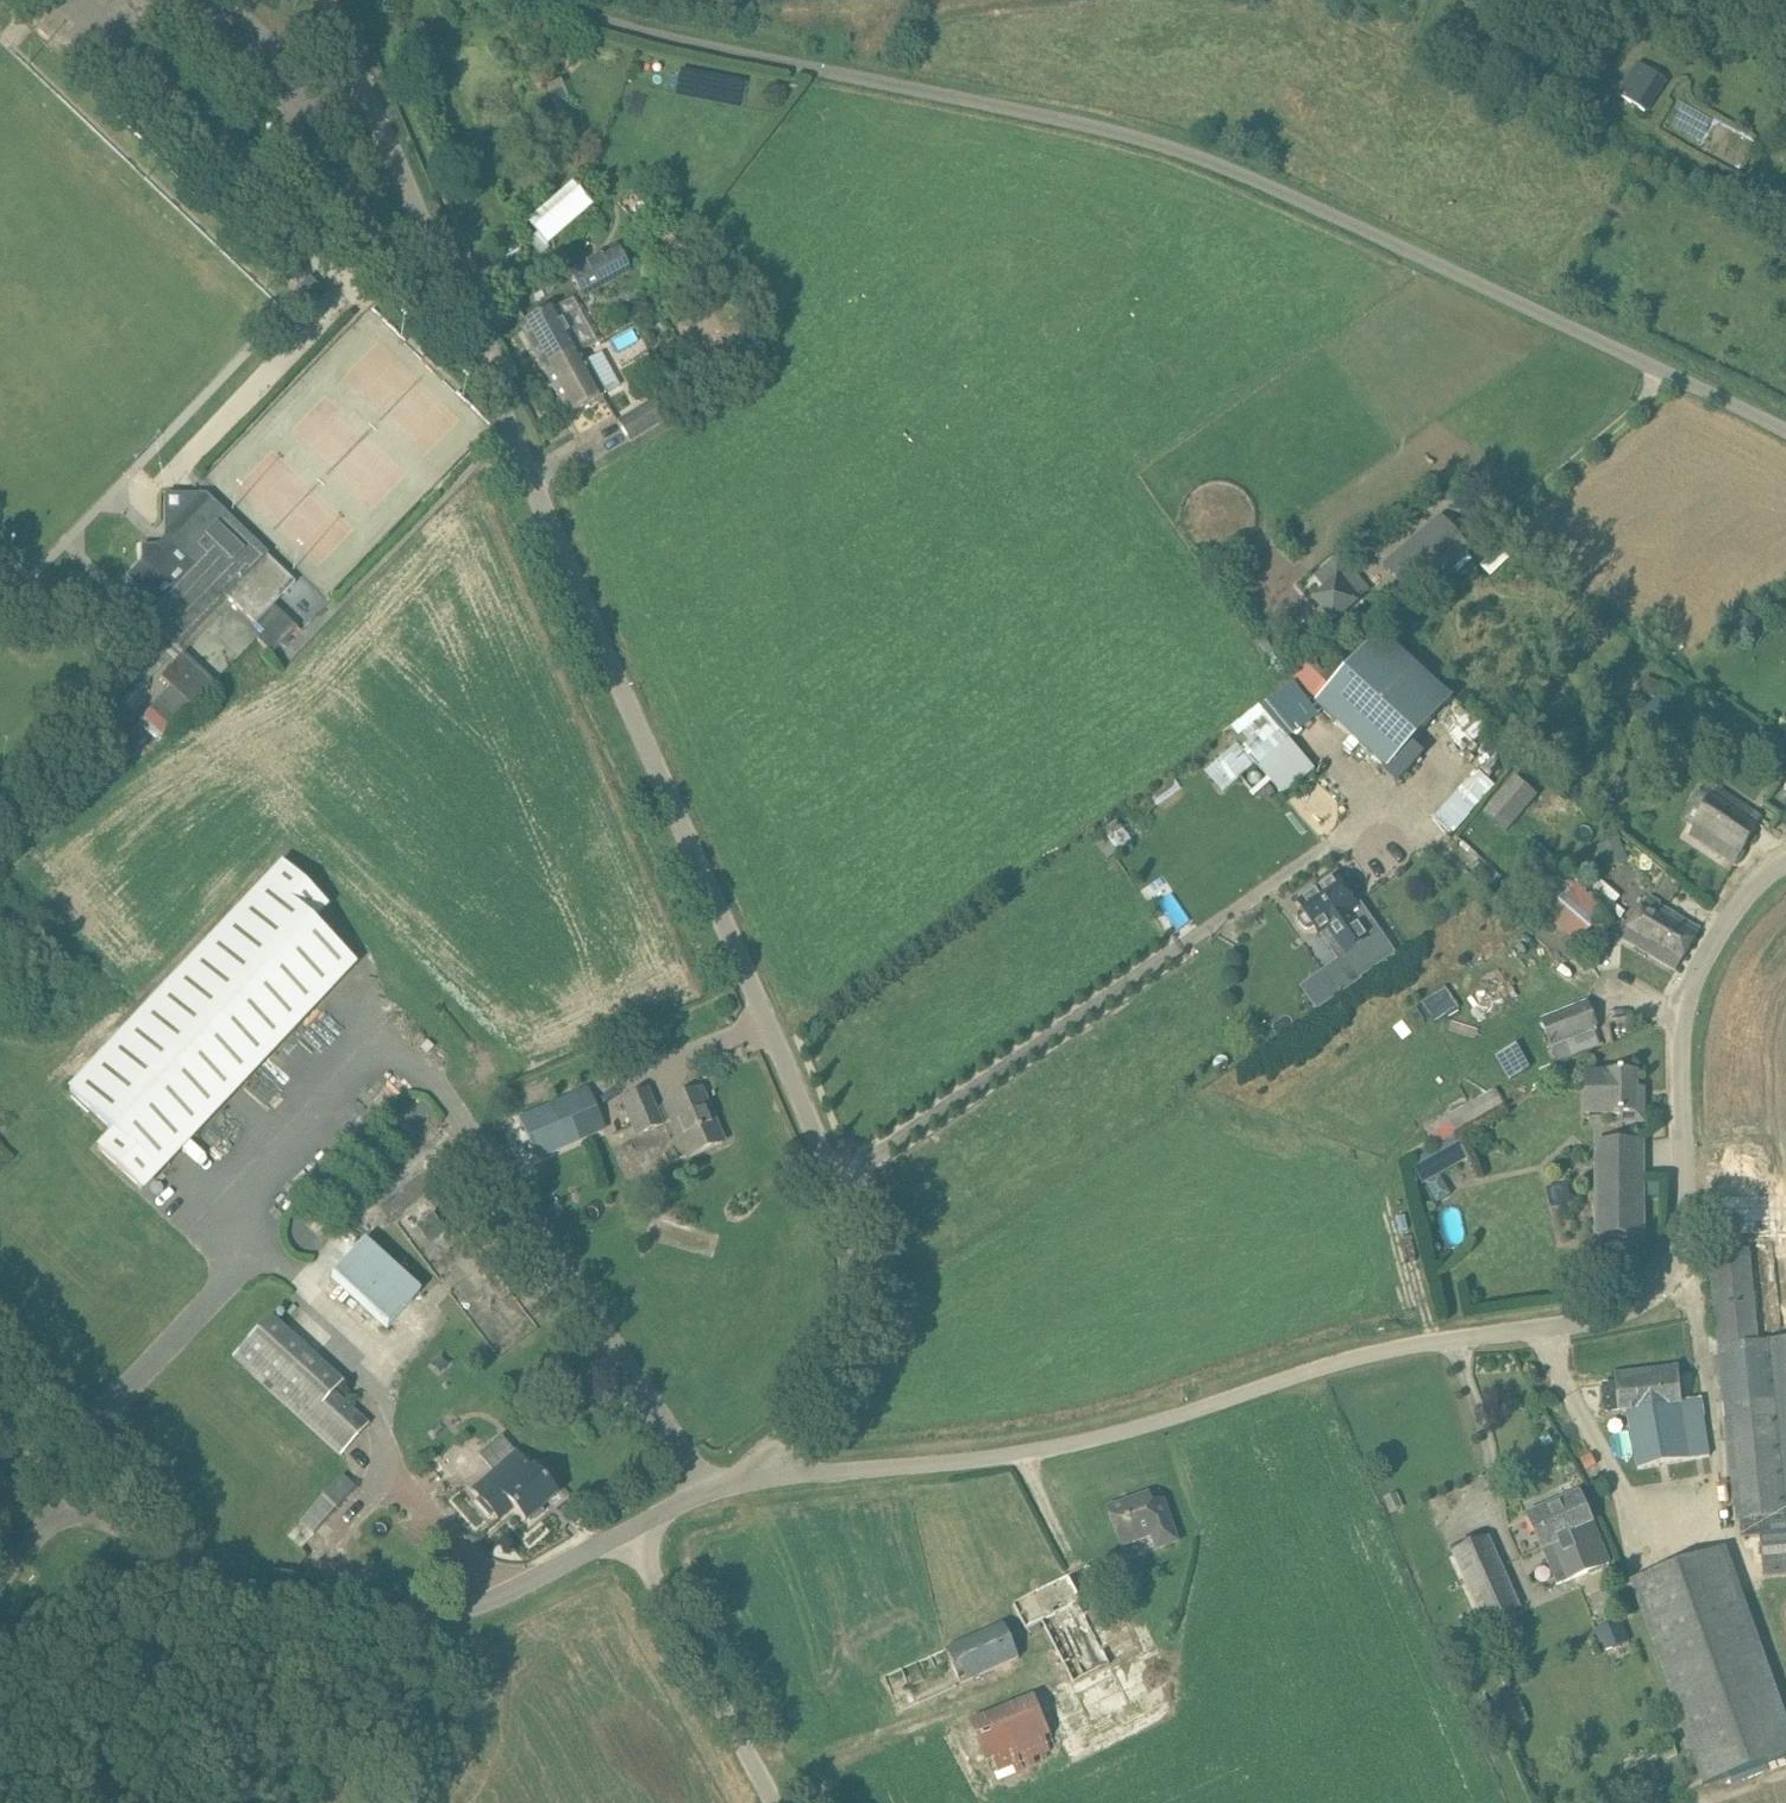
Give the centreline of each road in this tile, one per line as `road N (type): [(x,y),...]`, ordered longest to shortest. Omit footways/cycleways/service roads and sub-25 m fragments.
road 1 (unclassified): [(780,1460),(826,1472),(1070,1444),(1324,1366),(1432,1342),(1606,1320),(1649,1299),(1675,1266),(1686,1206),(1688,995),(1720,934),(1785,863)]
road 2 (unclassified): [(1785,431),(1282,191),(1128,136),(647,34),(561,0)]
road 3 (unclassified): [(834,1184),(327,0)]
road 4 (unclassified): [(621,1538),(459,1620),(357,1621),(205,1584),(76,1498)]
road 5 (unclassified): [(834,1184),(1324,847)]
road 6 (unclassified): [(769,1802),(621,1538)]
road 7 (unclassified): [(780,1460),(830,1353),(847,1290),(834,1184)]
road 8 (unclassified): [(621,1538),(780,1460)]

